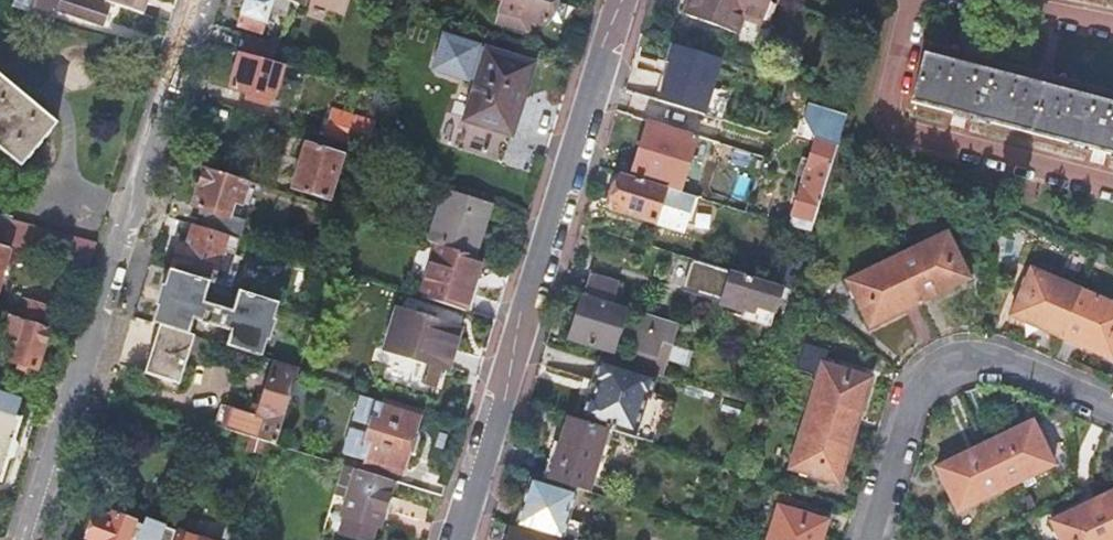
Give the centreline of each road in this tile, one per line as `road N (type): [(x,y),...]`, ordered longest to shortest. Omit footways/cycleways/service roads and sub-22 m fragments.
road 1 (residential): [(200,0),(29,539)]
road 2 (residential): [(618,0),(455,539)]
road 3 (residential): [(869,539),(906,419),(923,387),(949,369),(981,360),(1018,363),(1112,405)]

